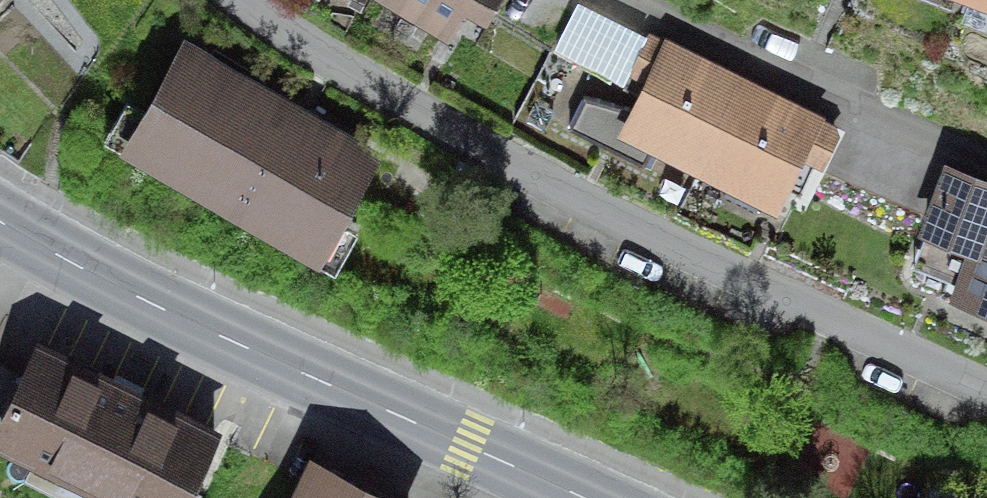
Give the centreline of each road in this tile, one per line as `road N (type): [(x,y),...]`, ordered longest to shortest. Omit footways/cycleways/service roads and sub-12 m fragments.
road 1 (residential): [(240,0),(555,187),(986,389)]
road 2 (secondary): [(575,497),(111,284),(0,220)]
road 3 (residential): [(636,0),(731,55),(986,165)]

